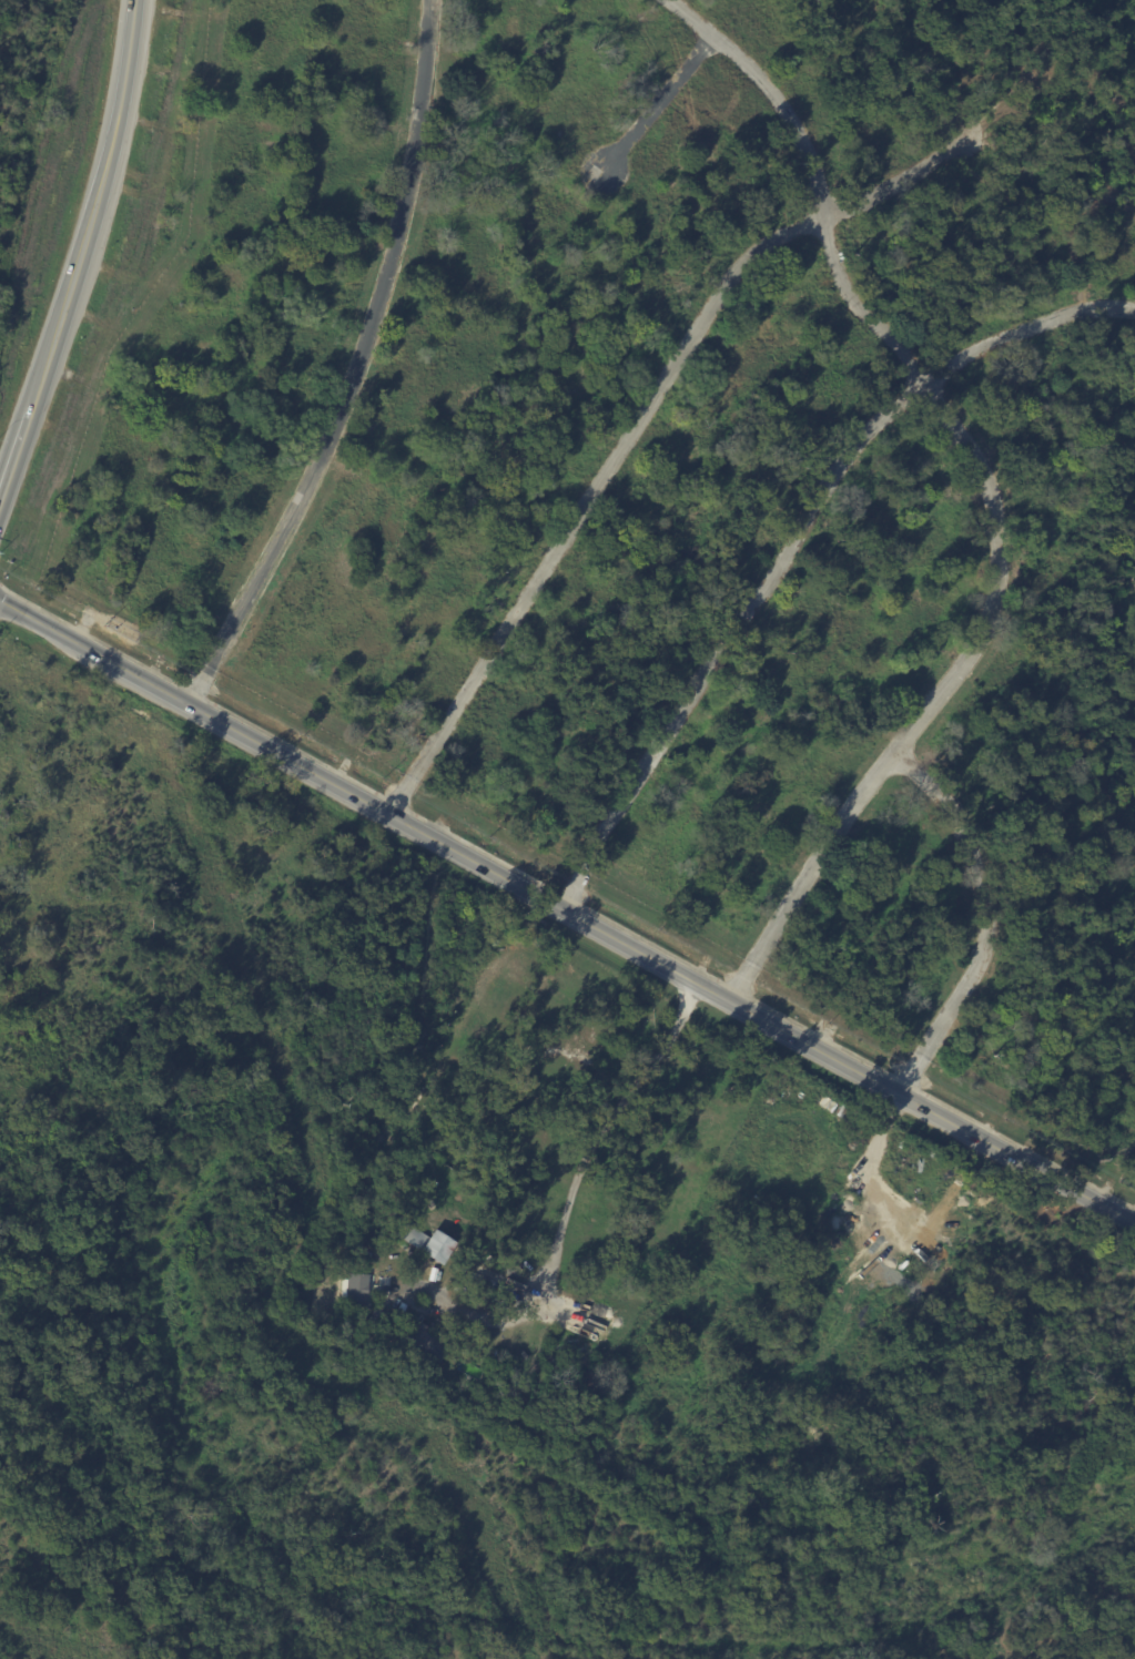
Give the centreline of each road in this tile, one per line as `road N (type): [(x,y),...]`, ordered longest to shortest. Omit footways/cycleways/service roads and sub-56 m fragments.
road 1 (secondary): [(0,607),(1134,1221)]
road 2 (secondary): [(135,0),(98,199),(17,440)]

